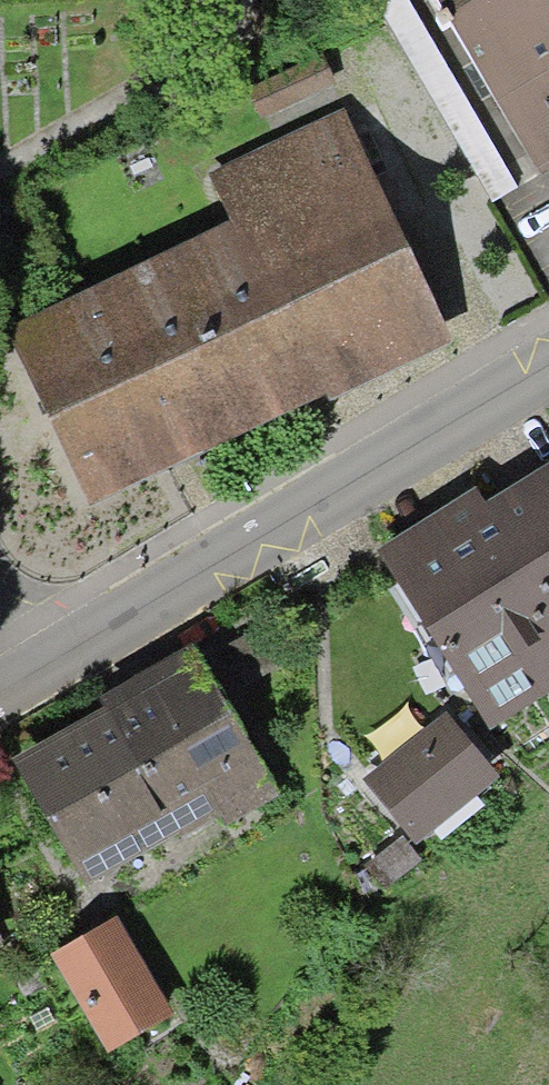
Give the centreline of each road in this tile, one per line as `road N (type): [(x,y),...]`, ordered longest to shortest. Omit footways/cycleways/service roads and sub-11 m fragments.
road 1 (residential): [(29,671),(548,360)]

